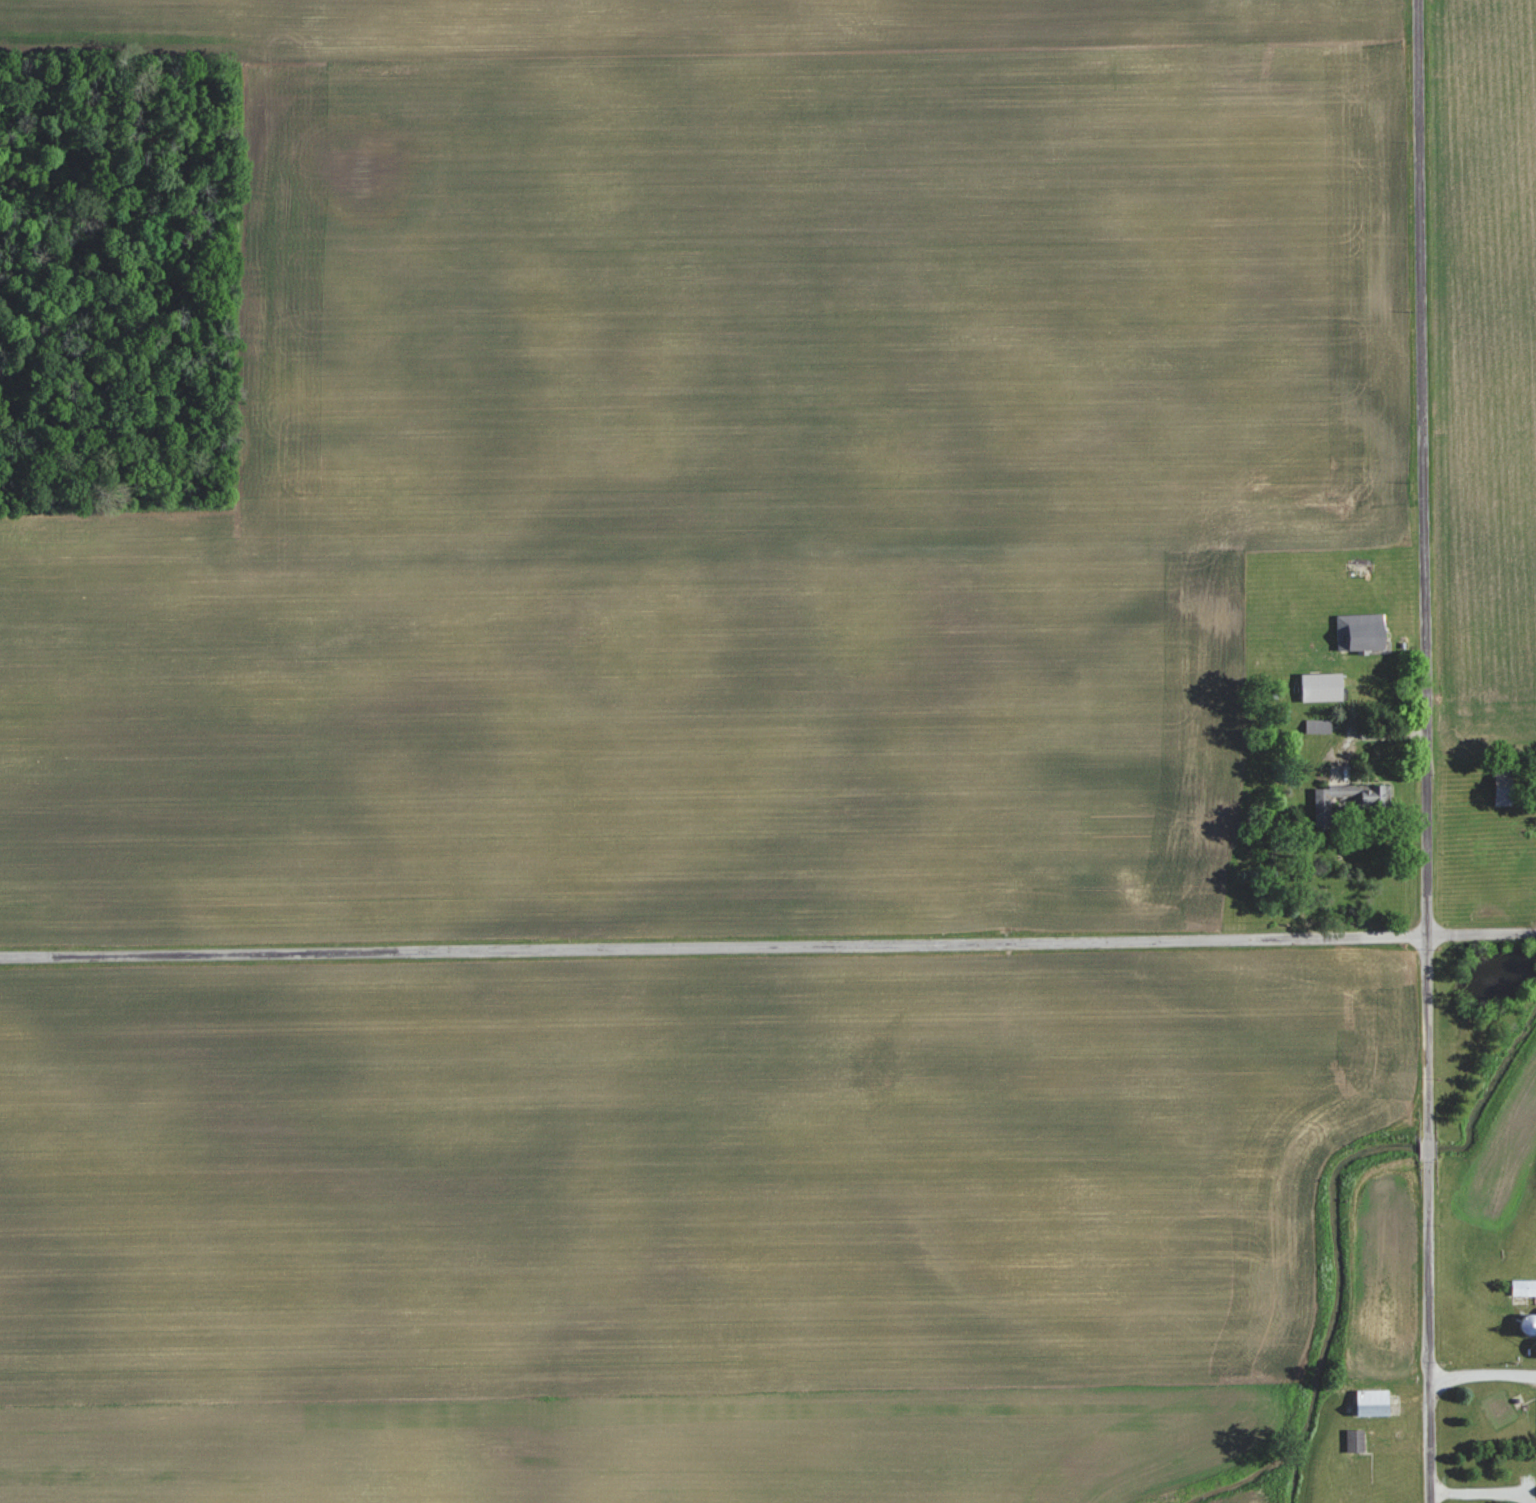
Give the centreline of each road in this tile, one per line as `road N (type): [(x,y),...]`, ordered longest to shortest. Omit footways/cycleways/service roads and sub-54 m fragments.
road 1 (residential): [(0,954),(1535,931)]
road 2 (residential): [(1431,1502),(1419,0)]

